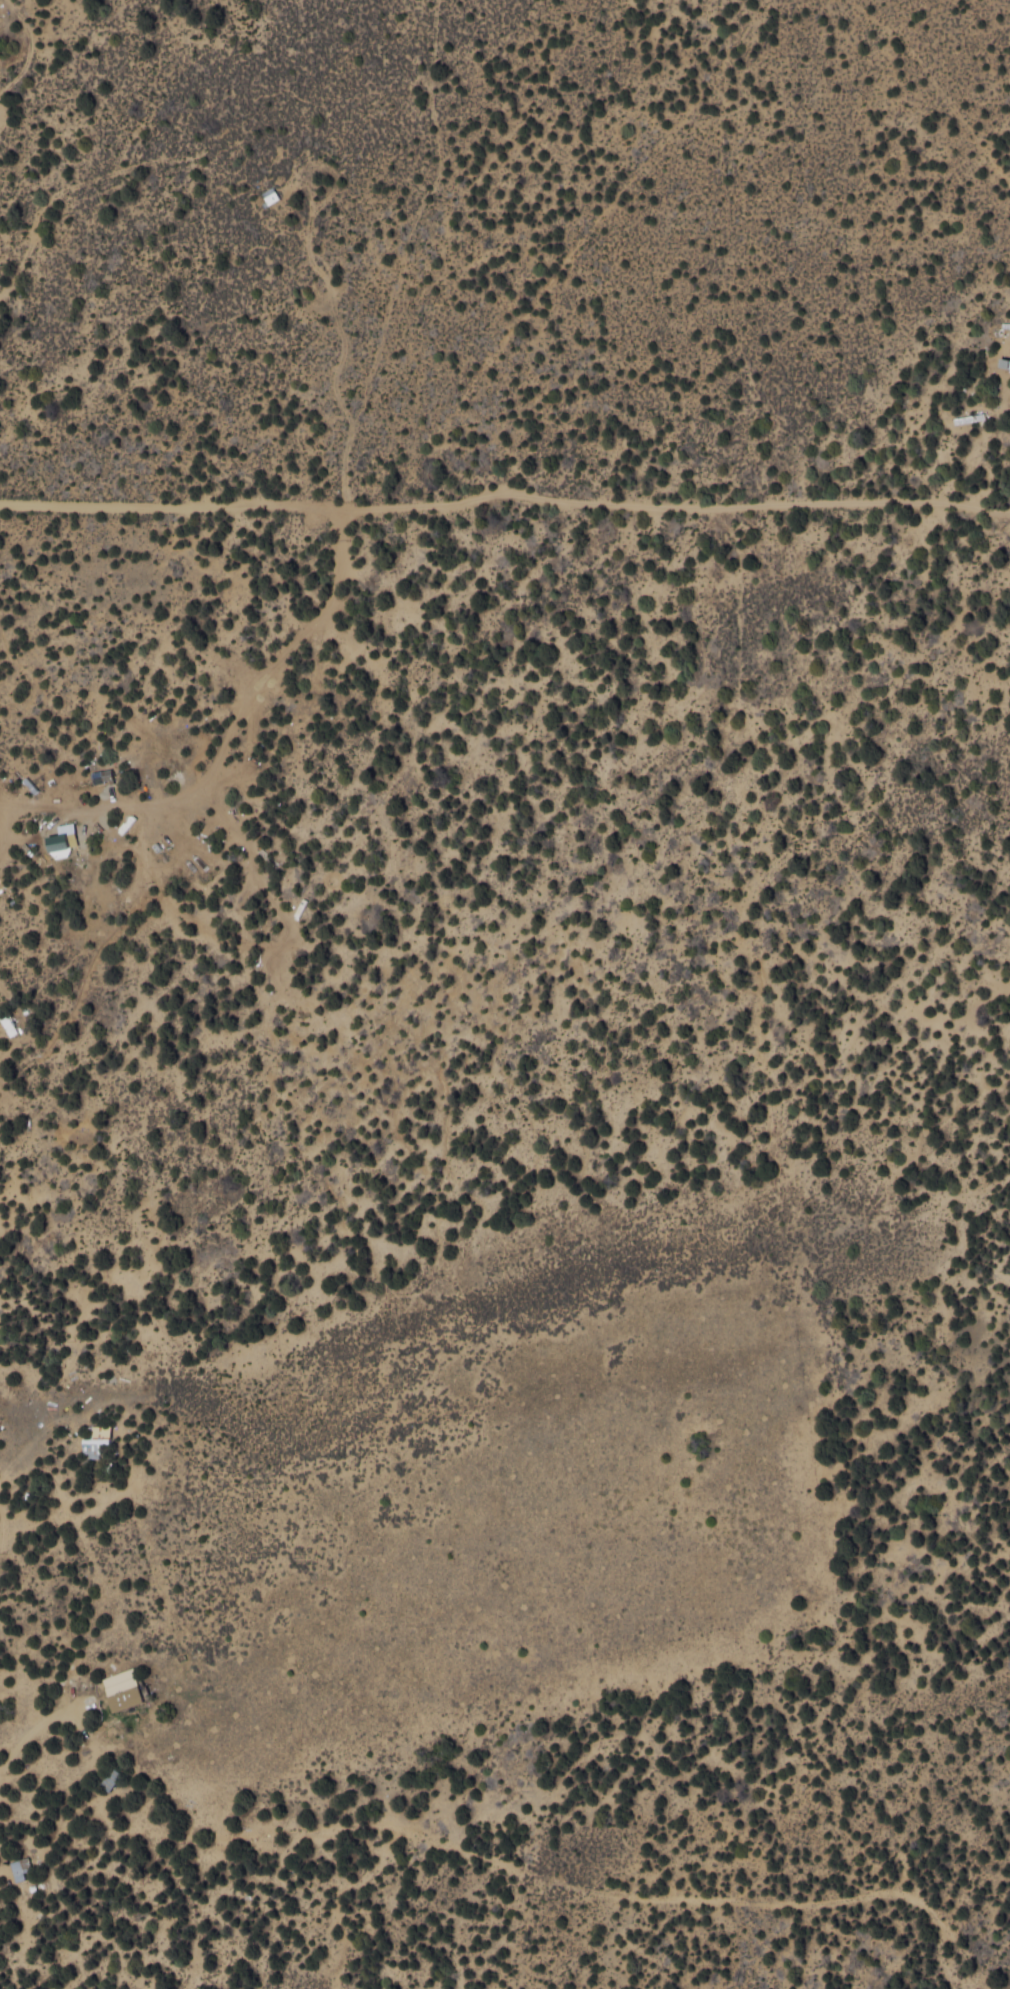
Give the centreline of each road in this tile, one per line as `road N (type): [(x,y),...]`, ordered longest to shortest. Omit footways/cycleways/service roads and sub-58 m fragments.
road 1 (residential): [(1009,1976),(970,1936),(901,1899),(653,1835),(0,1759)]
road 2 (residential): [(0,533),(733,523),(1009,510)]
road 3 (residential): [(1009,116),(900,0)]
road 4 (residential): [(773,1866),(778,1988)]

